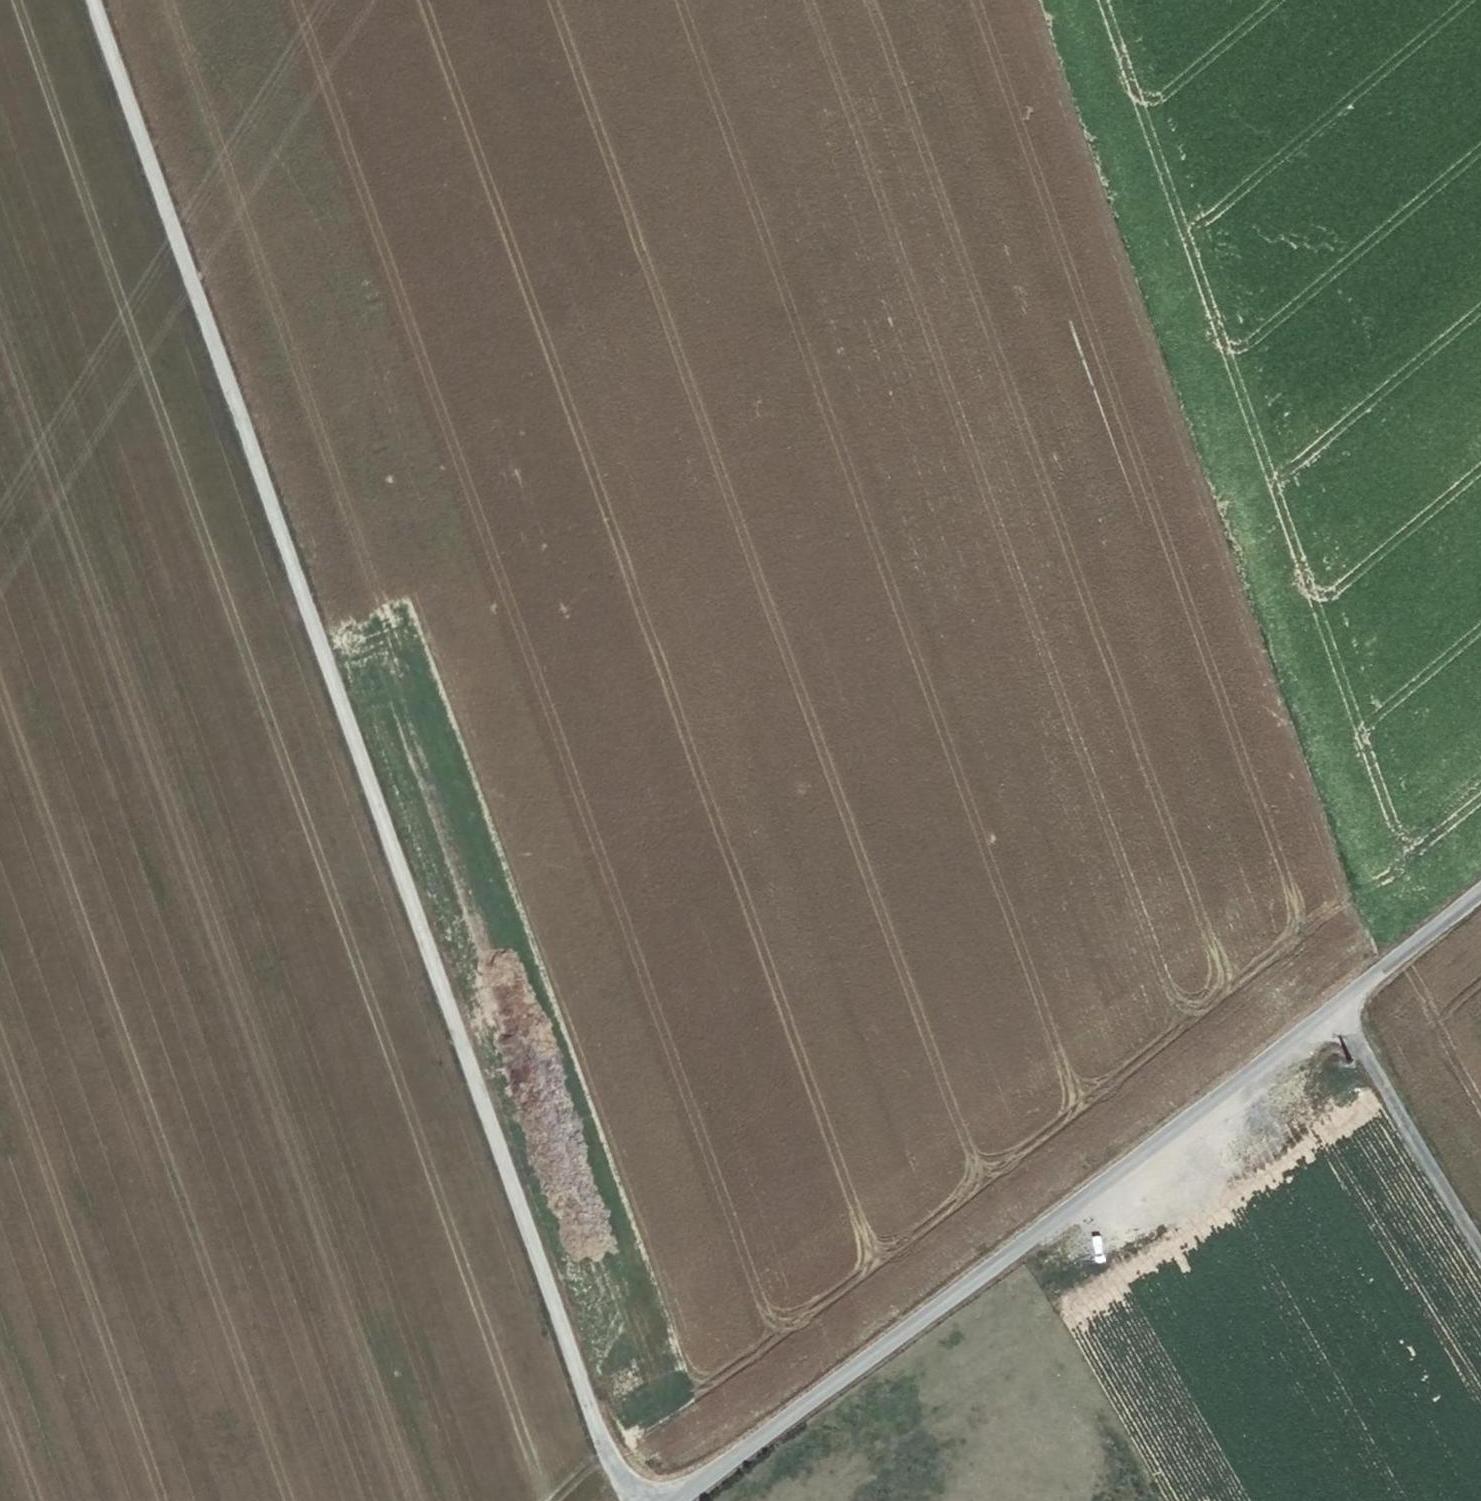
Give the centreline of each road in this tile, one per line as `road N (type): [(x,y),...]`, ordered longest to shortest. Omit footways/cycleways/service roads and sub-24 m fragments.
road 1 (unclassified): [(676,1500),(1334,1013),(1480,892)]
road 2 (track): [(1480,1244),(1334,1013)]

